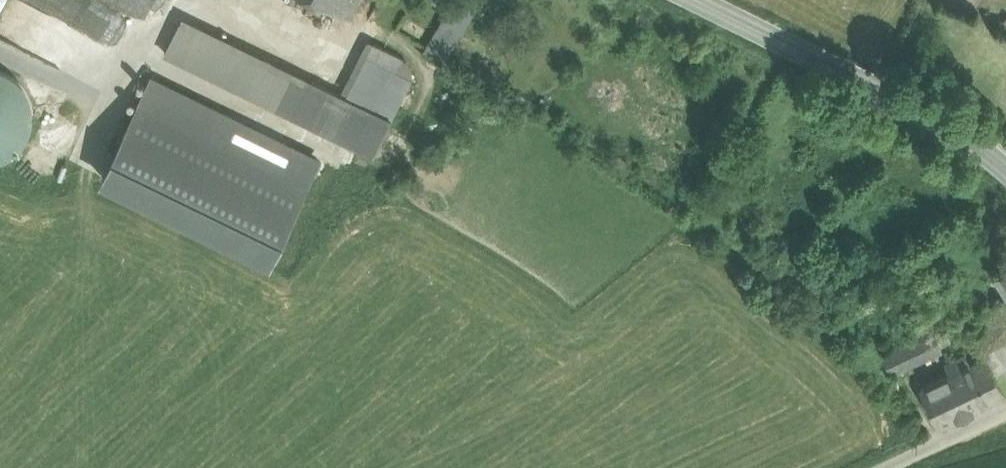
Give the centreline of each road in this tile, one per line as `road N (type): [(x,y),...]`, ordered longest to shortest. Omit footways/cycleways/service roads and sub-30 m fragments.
road 1 (secondary): [(1005,179),(967,143),(707,0)]
road 2 (unclassified): [(888,467),(1005,412)]

